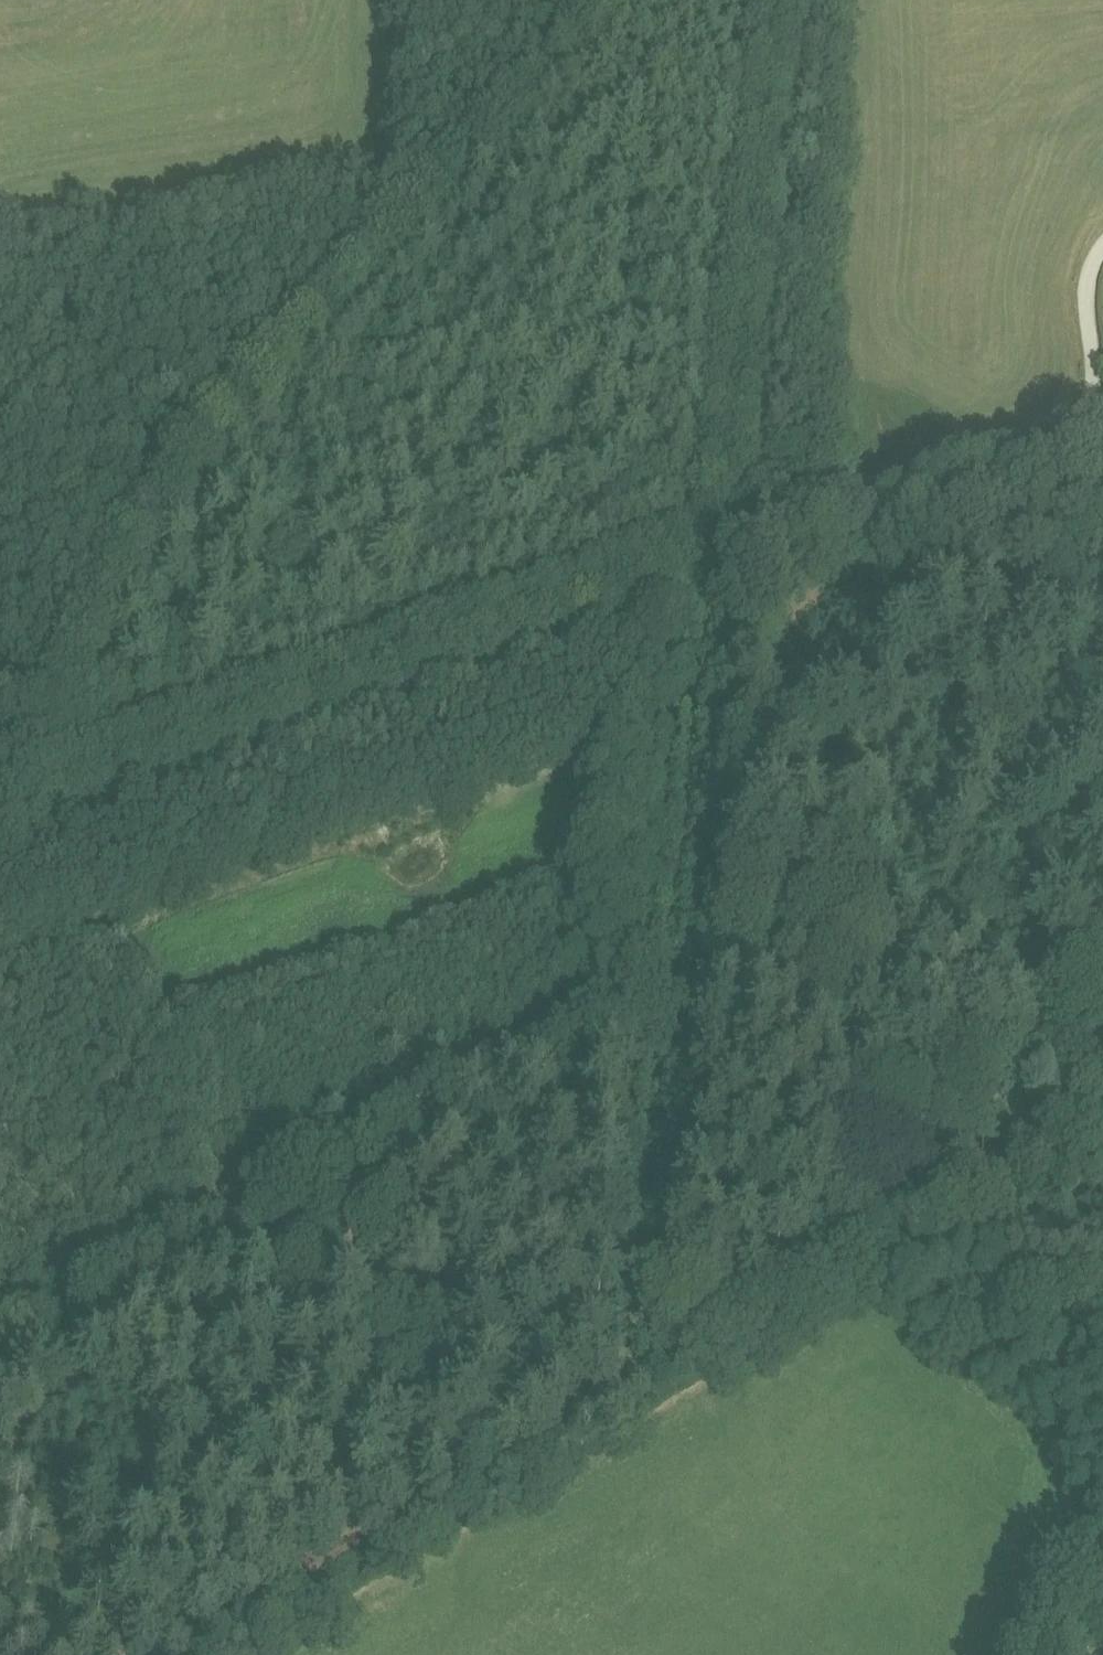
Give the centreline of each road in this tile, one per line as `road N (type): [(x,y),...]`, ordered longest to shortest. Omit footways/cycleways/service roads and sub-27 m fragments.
road 1 (track): [(1102,248),(1090,272),(1090,413),(1060,439),(716,552),(0,807)]
road 2 (track): [(716,552),(760,229),(778,0)]

